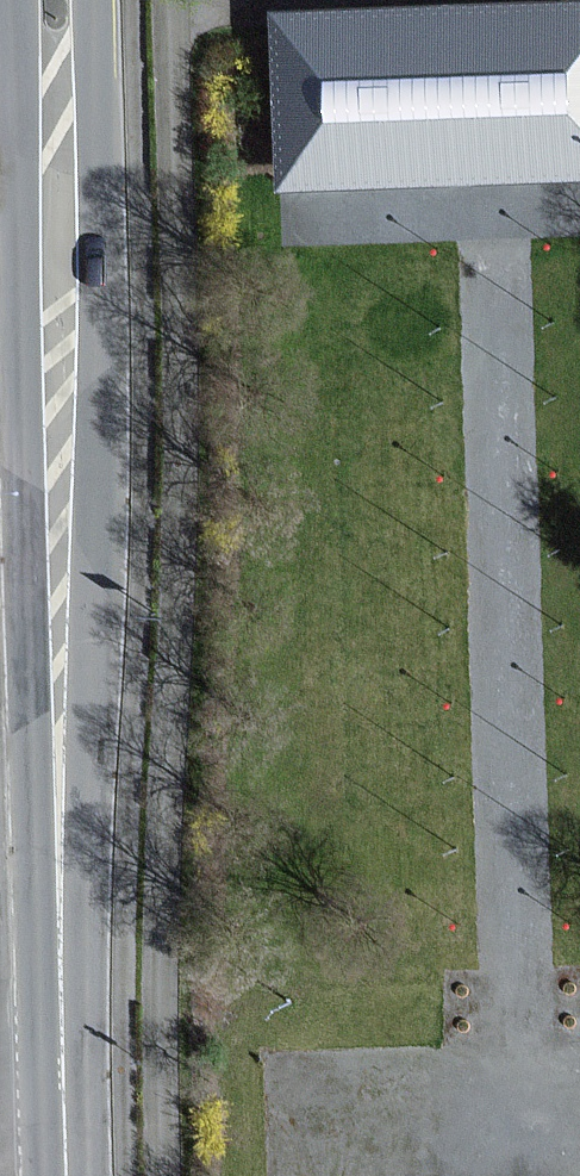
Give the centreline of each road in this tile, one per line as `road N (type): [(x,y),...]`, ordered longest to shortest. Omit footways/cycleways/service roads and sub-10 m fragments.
road 1 (primary): [(59,774),(99,555),(104,302),(97,0)]
road 2 (primary): [(10,0),(14,397),(27,599),(59,774)]
road 3 (primary): [(59,774),(65,1175)]

